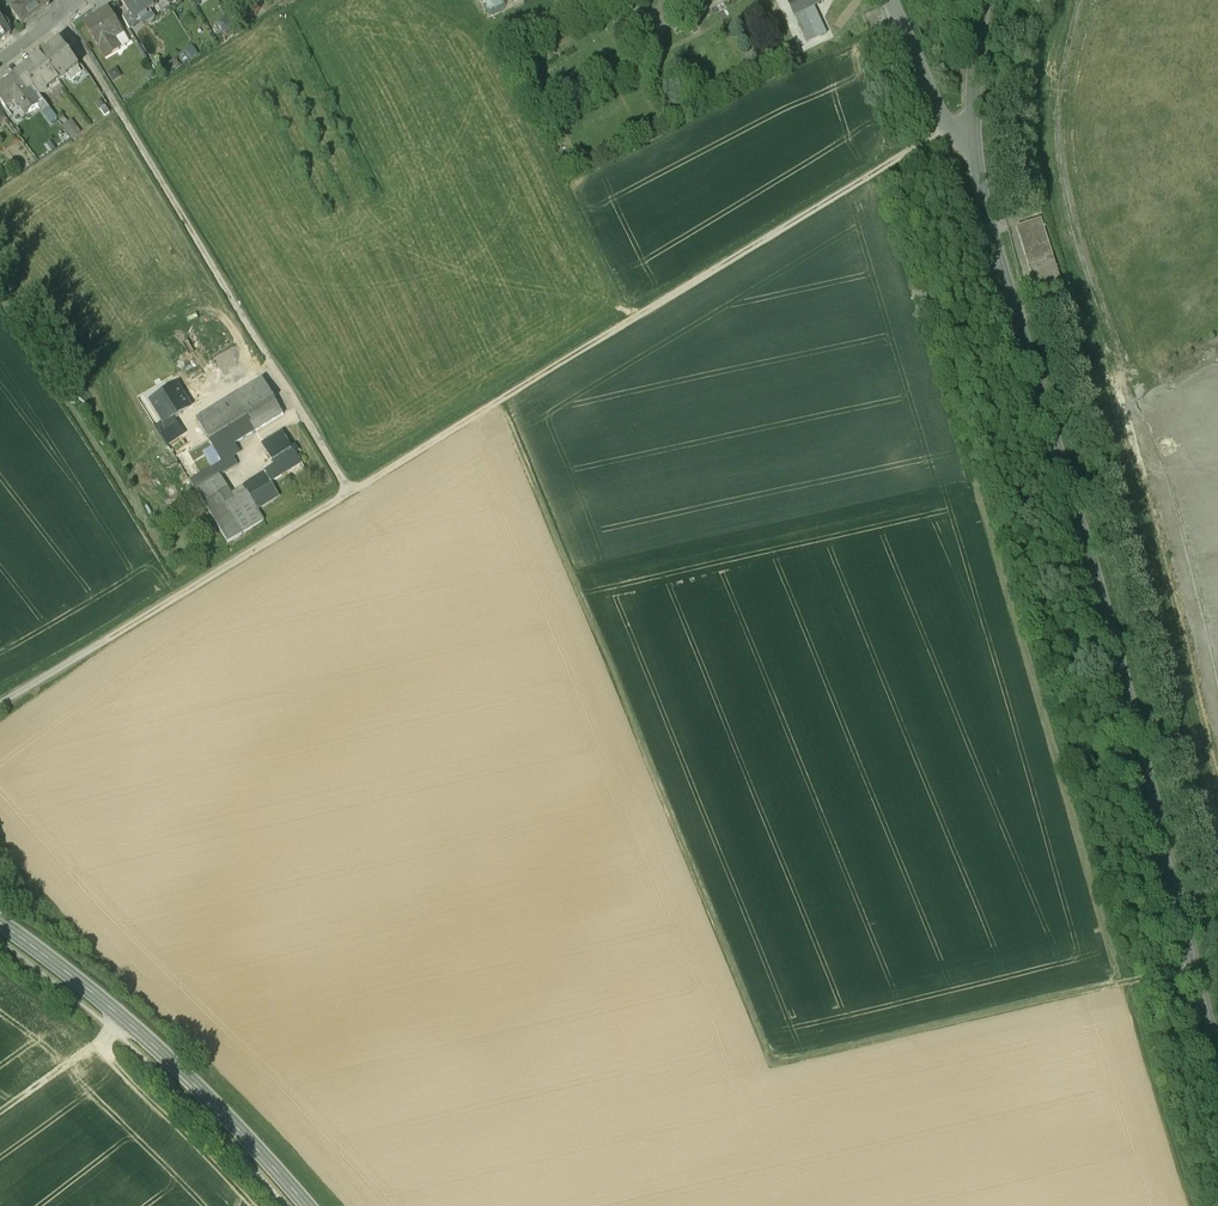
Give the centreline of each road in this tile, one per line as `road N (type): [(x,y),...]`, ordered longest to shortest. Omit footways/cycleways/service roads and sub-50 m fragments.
road 1 (track): [(503,398),(779,1060),(798,1071),(1199,967)]
road 2 (track): [(0,705),(885,163),(957,136)]
road 3 (tertiary): [(1217,1030),(978,143)]
road 4 (track): [(59,11),(349,490)]
road 5 (tertiary): [(308,1205),(149,1042),(0,923)]
road 6 (residential): [(978,143),(957,136),(936,100),(893,0)]
road 7 (track): [(122,1017),(0,1113)]
road 8 (tertiary): [(978,143),(990,0)]
road 9 (track): [(274,366),(186,419),(197,444)]

